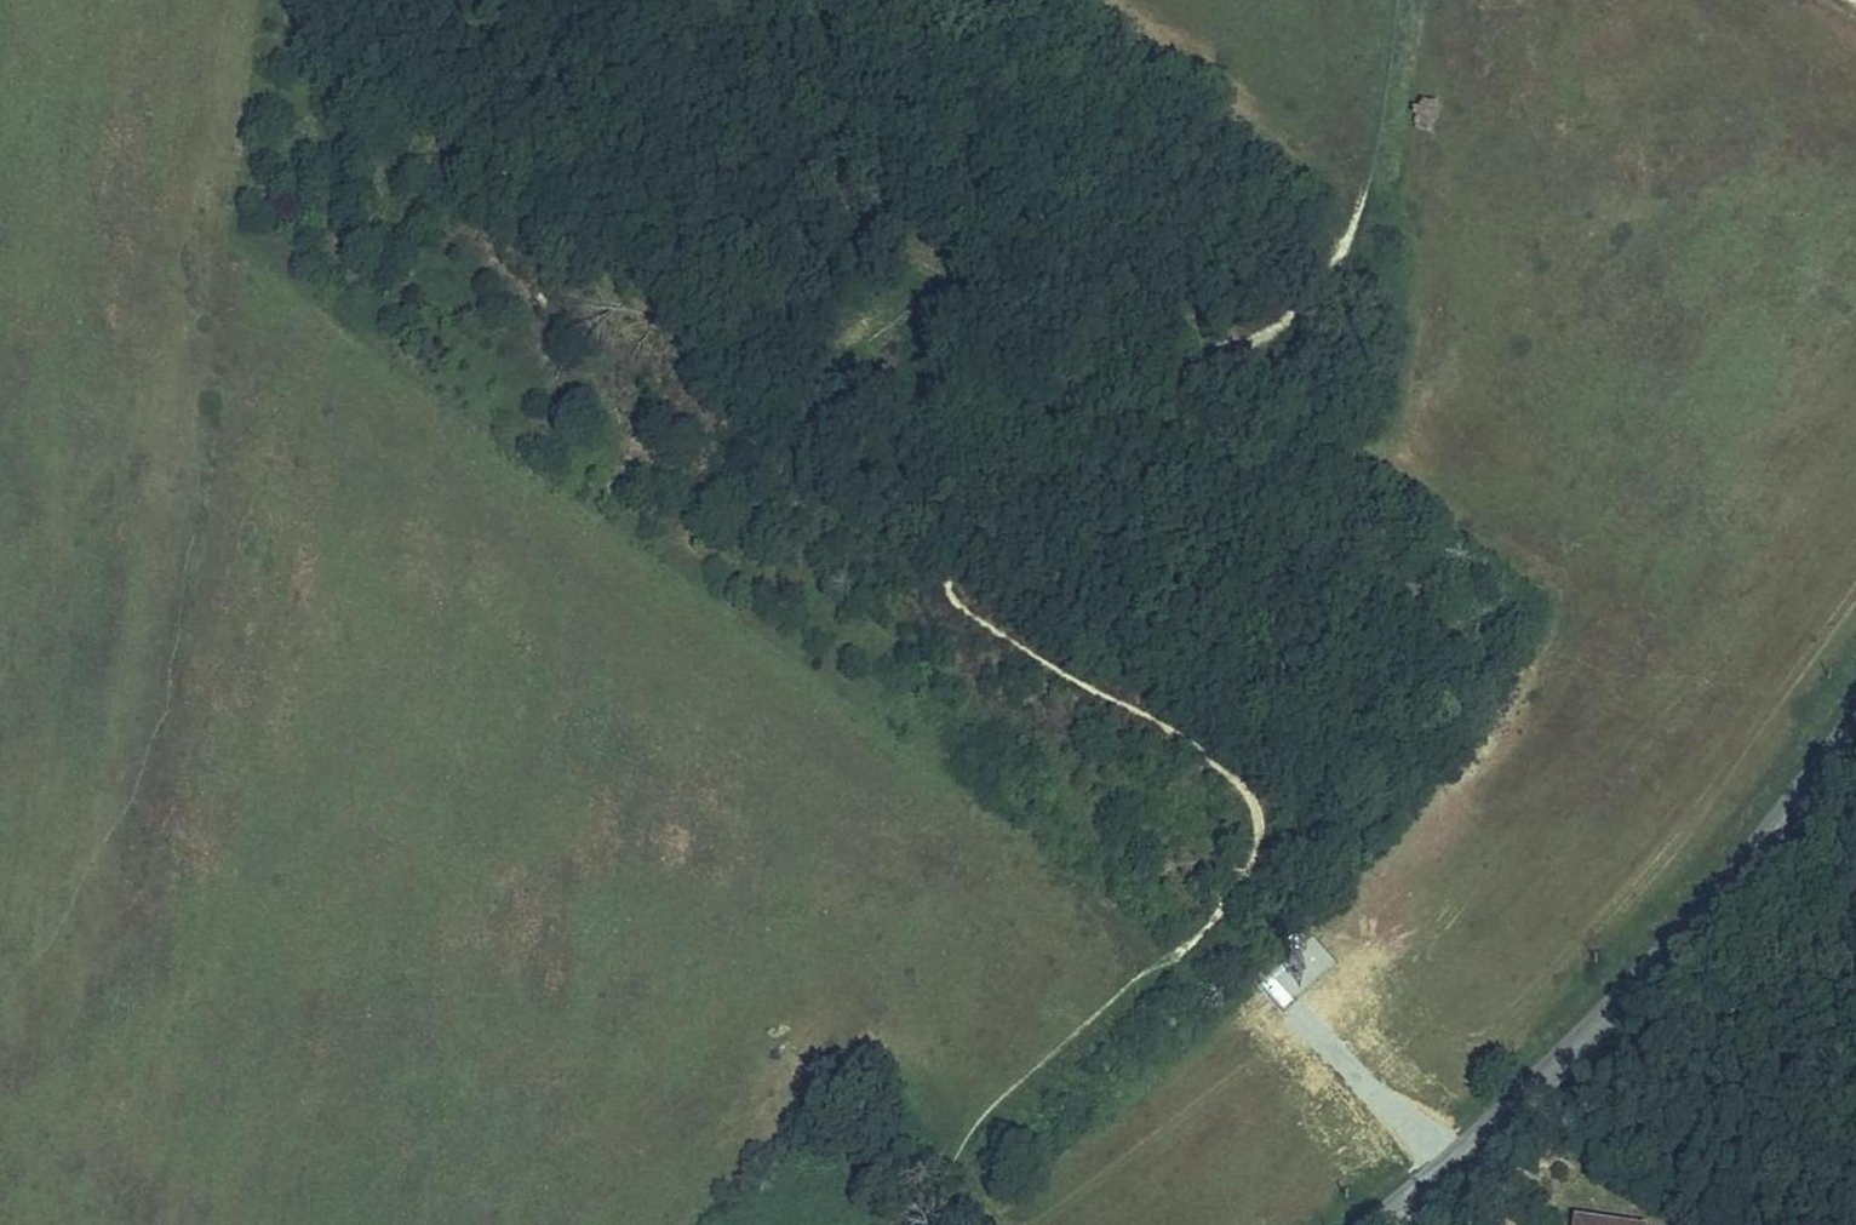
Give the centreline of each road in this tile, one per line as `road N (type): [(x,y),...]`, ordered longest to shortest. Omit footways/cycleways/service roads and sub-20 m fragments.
road 1 (track): [(1250,877),(1260,827),(1245,789),(1196,744),(985,627),(961,603),(954,572),(978,510),(1049,441),(1226,351),(1300,302),(1346,254),(1378,195),(1404,0)]
road 2 (tertiary): [(1373,1224),(1577,1046),(1725,888),(1855,730)]

